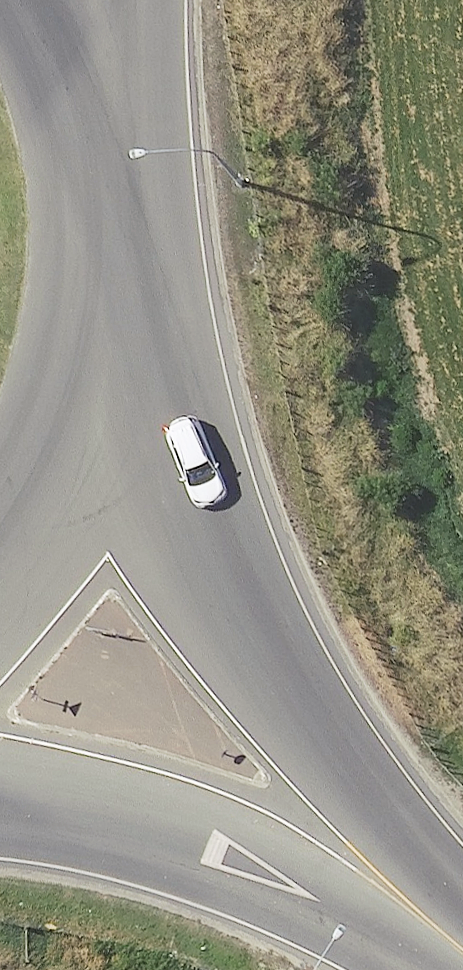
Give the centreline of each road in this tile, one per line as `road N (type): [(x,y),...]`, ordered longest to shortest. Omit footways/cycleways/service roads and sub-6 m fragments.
road 1 (trunk): [(96,318),(120,454),(309,781),(423,933)]
road 2 (trunk): [(423,933),(232,847),(58,791),(0,781)]
road 3 (trunk): [(68,50),(95,171),(96,318)]
road 4 (trunk): [(96,318),(55,465),(0,552)]

